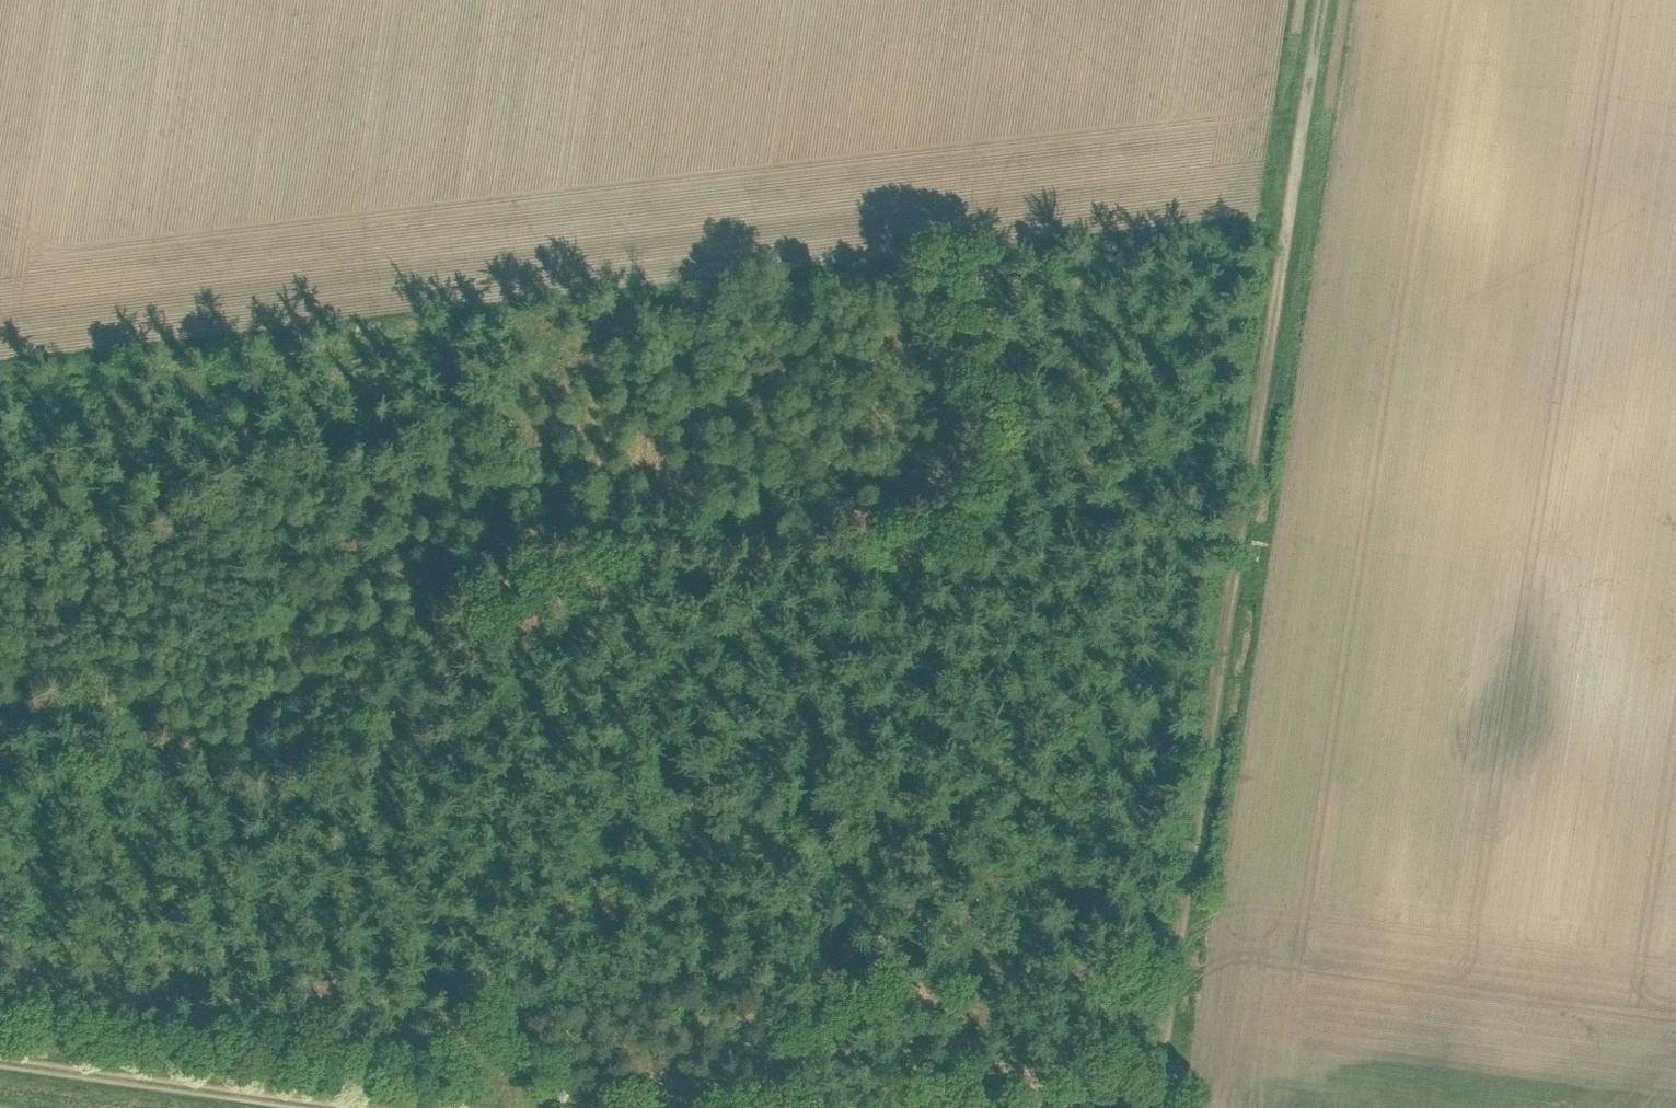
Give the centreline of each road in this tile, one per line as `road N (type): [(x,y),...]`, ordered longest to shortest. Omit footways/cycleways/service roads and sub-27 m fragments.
road 1 (track): [(1150,1107),(1323,0)]
road 2 (unclassified): [(418,1107),(0,1051)]

